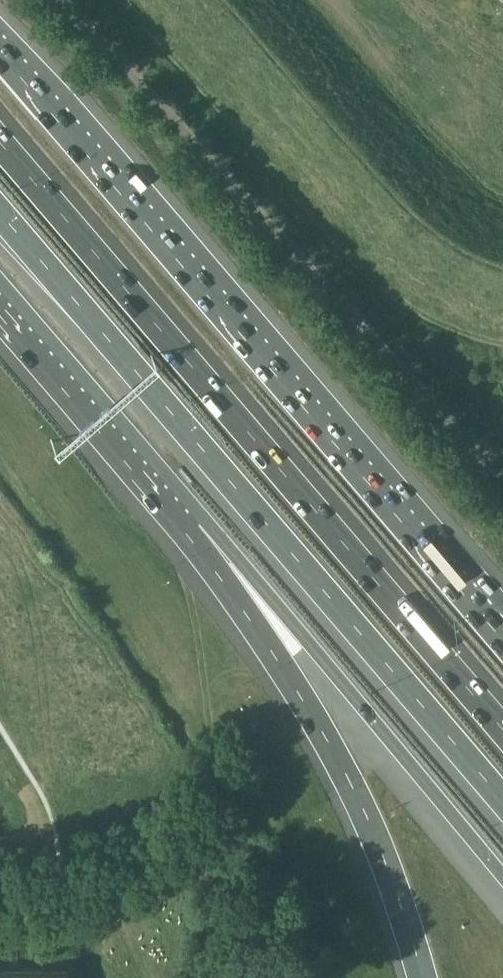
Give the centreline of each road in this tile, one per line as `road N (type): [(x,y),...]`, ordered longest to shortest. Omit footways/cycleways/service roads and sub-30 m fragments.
road 1 (motorway): [(502,731),(0,144)]
road 2 (motorway): [(0,213),(502,798)]
road 3 (motorway): [(499,634),(0,54)]
road 4 (motorway): [(197,523),(365,802),(422,977)]
road 5 (motorway): [(197,523),(310,643),(502,875)]
road 6 (motorway): [(0,298),(197,523)]

